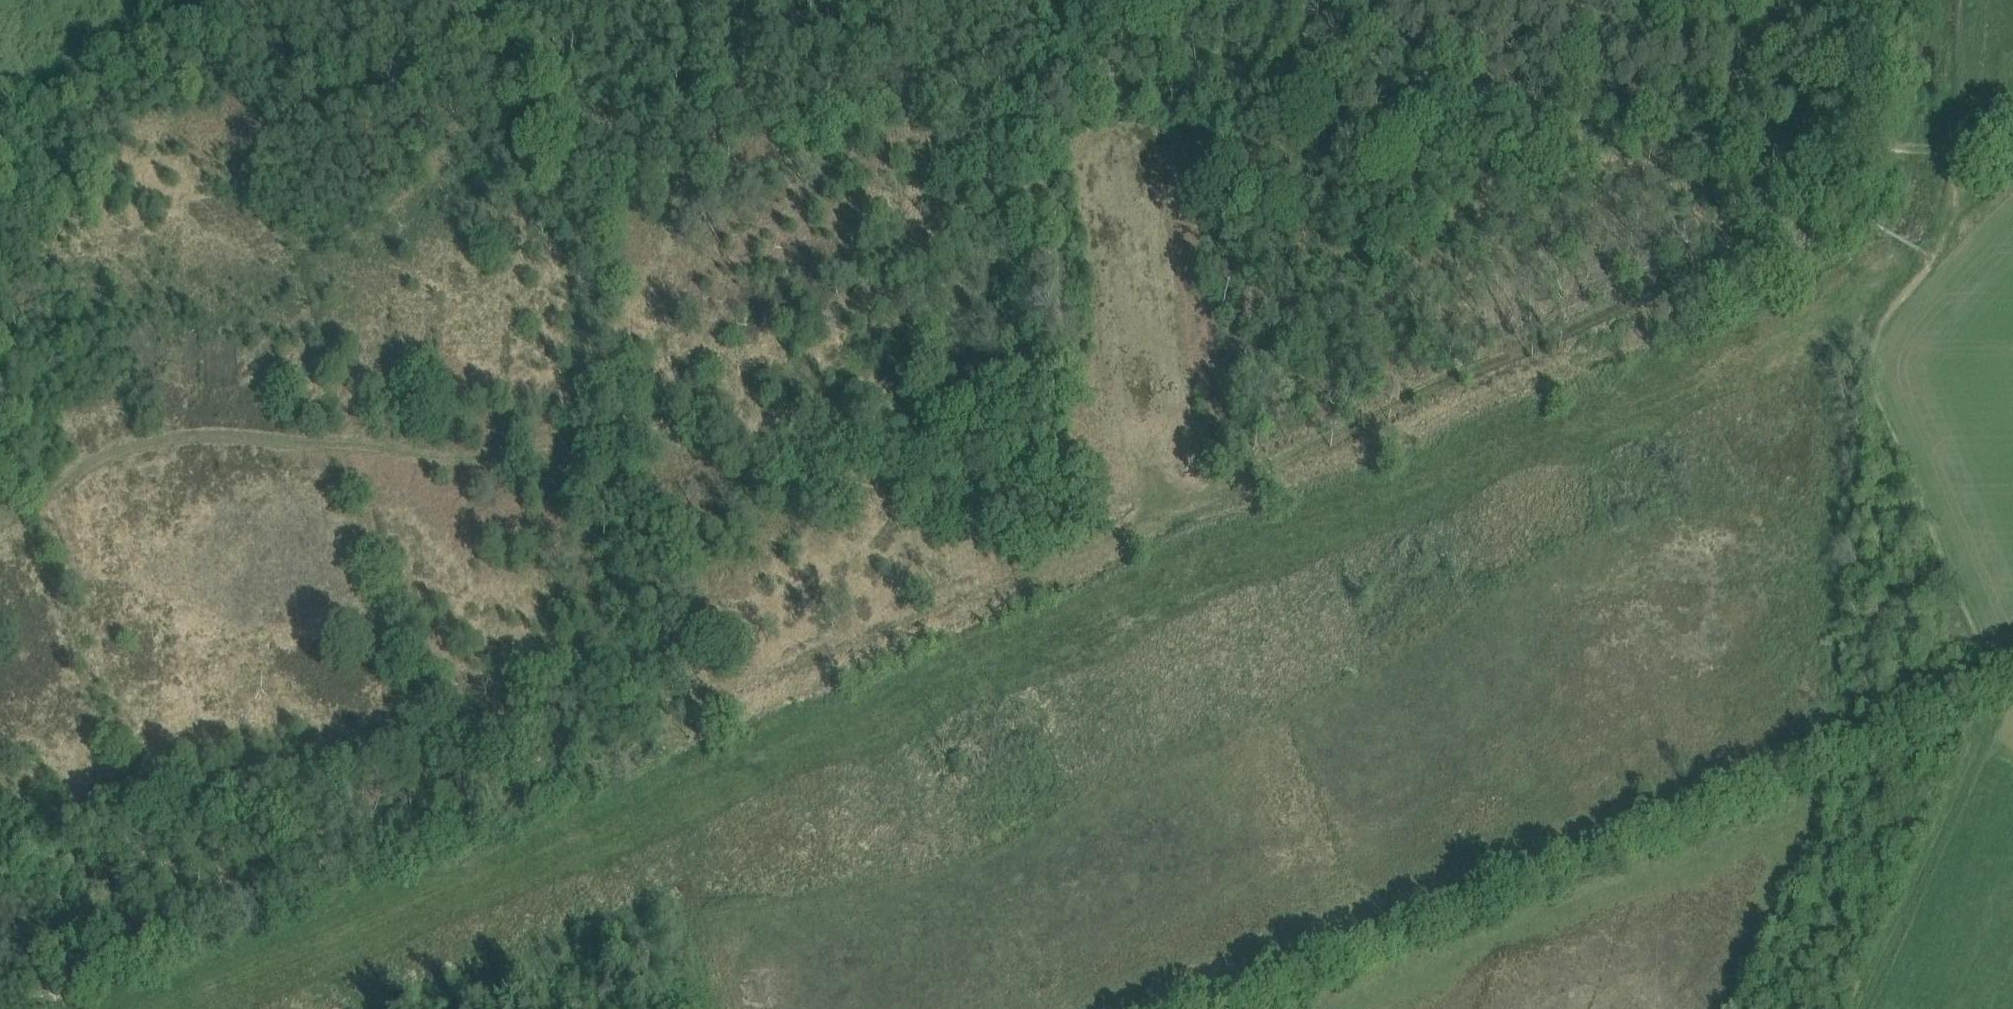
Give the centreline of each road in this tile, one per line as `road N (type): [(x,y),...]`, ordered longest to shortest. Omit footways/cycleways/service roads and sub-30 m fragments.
road 1 (unclassified): [(1183,1008),(2012,670)]
road 2 (track): [(1960,158),(1840,153)]

